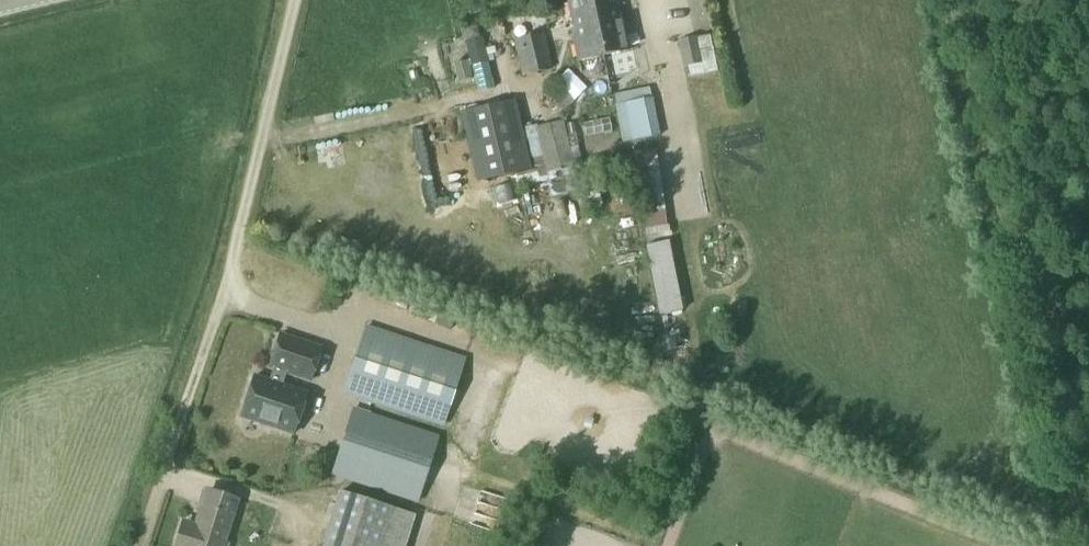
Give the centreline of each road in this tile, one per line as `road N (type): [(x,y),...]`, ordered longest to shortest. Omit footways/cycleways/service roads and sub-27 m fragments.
road 1 (track): [(1088,529),(954,0)]

